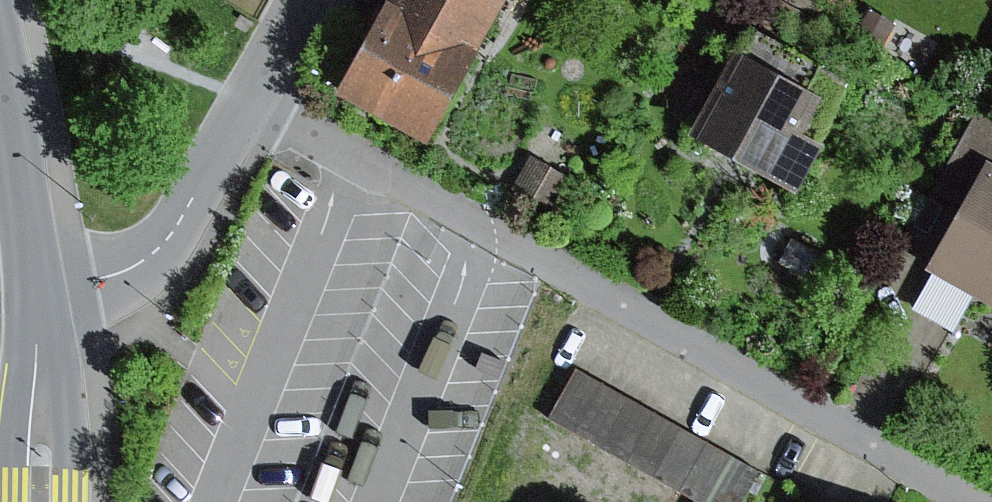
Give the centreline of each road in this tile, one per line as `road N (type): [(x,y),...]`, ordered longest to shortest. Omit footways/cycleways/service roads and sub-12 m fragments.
road 1 (residential): [(981,501),(247,97)]
road 2 (residential): [(37,292),(100,279),(147,259),(200,194),(247,97)]
road 3 (residential): [(37,292),(0,67)]
road 4 (residential): [(41,501),(37,292)]

